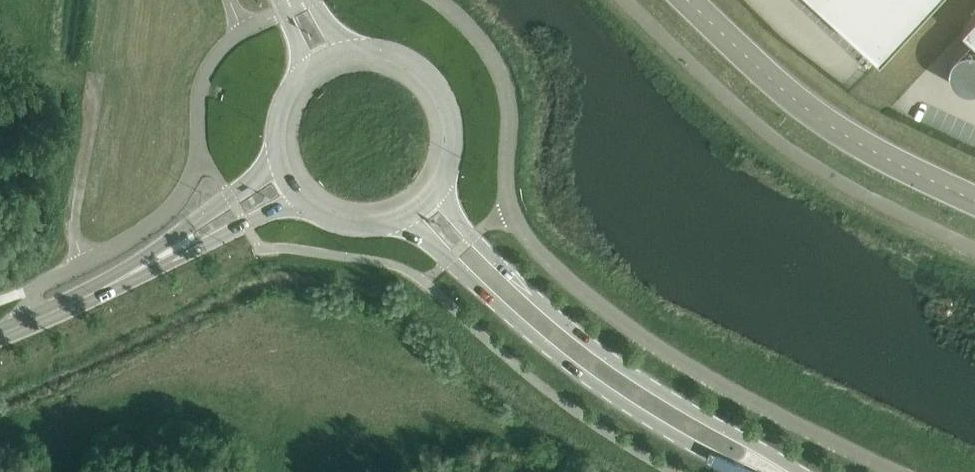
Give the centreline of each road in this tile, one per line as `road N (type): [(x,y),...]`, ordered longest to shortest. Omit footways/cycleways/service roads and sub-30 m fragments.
road 1 (secondary): [(790,471),(636,379),(472,237),(436,187)]
road 2 (secondary): [(405,216),(531,334),(624,404),(763,471)]
road 3 (unclassified): [(685,0),(788,95),(891,158),(974,197)]
road 4 (secondary): [(0,332),(115,283),(288,181)]
road 5 (secondary): [(436,187),(455,137),(447,100),(425,69),(392,50),(355,47),(319,59)]
road 6 (secondary): [(319,59),(283,101),(276,128),(288,181)]
road 7 (secondary): [(288,181),(339,222),(405,216)]

